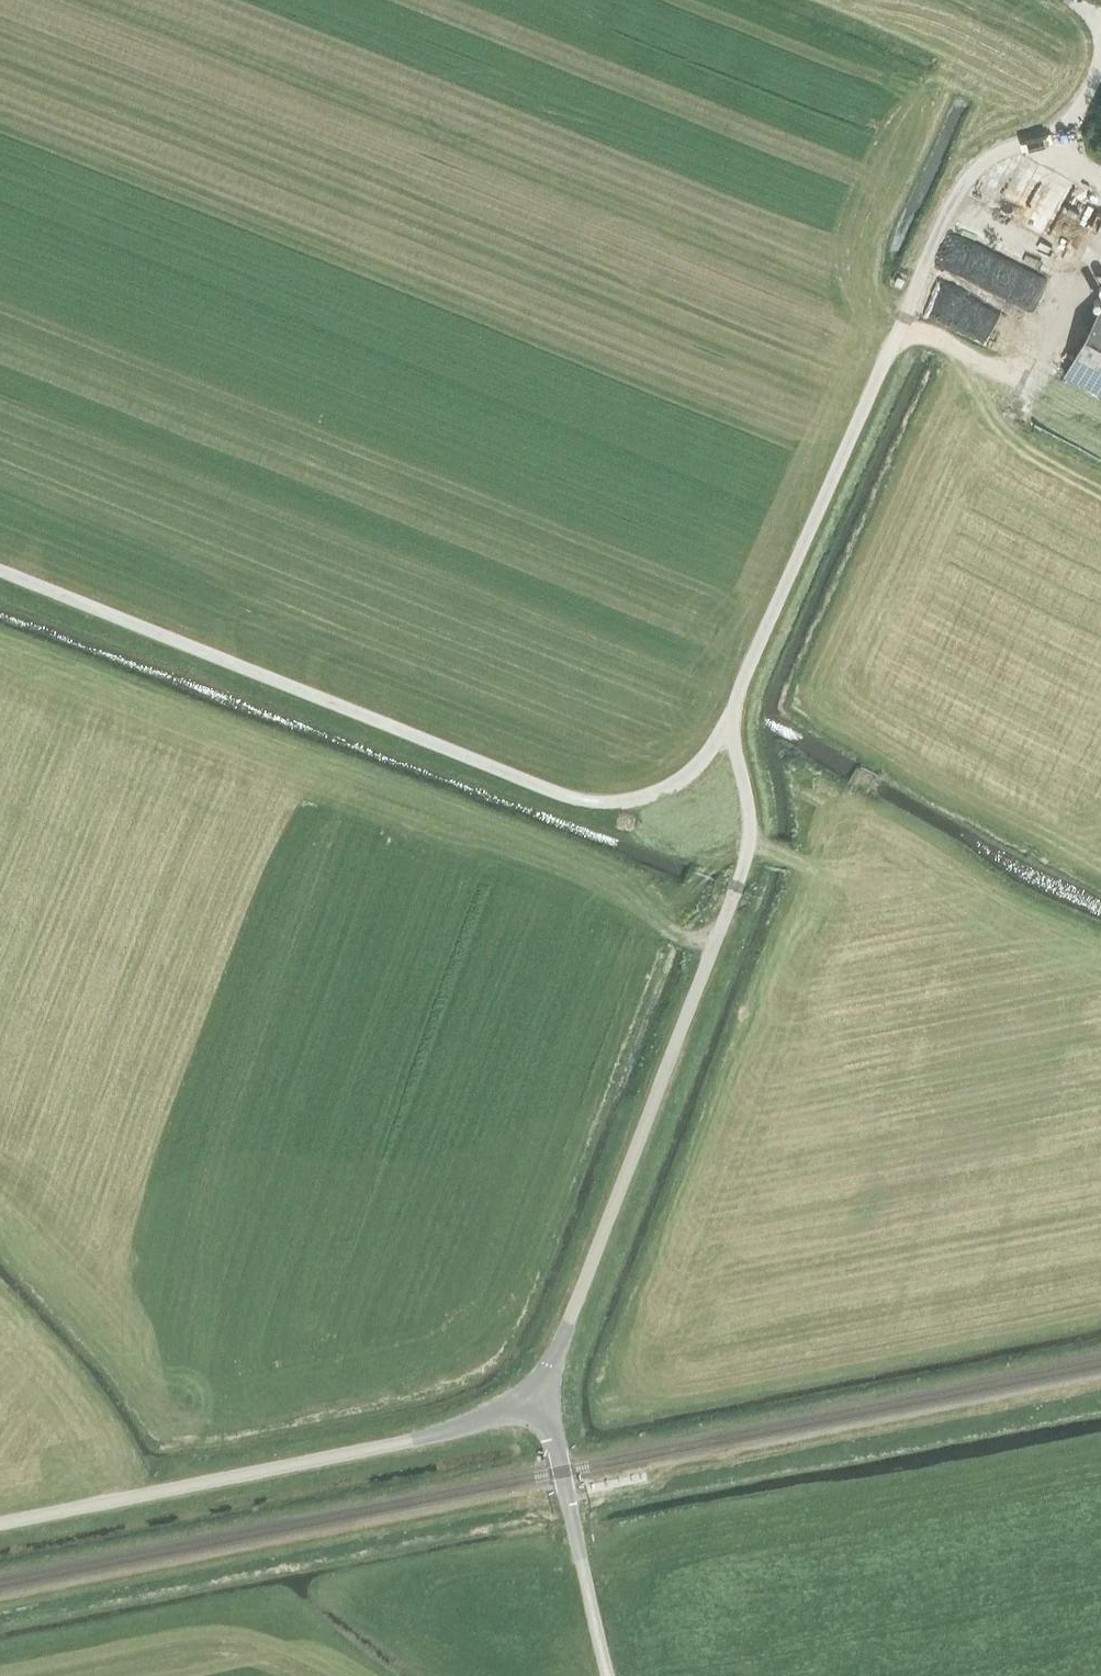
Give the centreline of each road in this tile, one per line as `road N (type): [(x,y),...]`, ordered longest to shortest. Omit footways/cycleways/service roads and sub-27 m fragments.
road 1 (unclassified): [(1100,66),(1075,118),(978,168),(958,196),(748,668),(732,729),(749,803),(748,857),(560,1344),(534,1394)]
road 2 (unclassified): [(534,1394),(468,1427),(0,1523)]
road 3 (unclassified): [(609,1675),(549,1414),(534,1394)]

